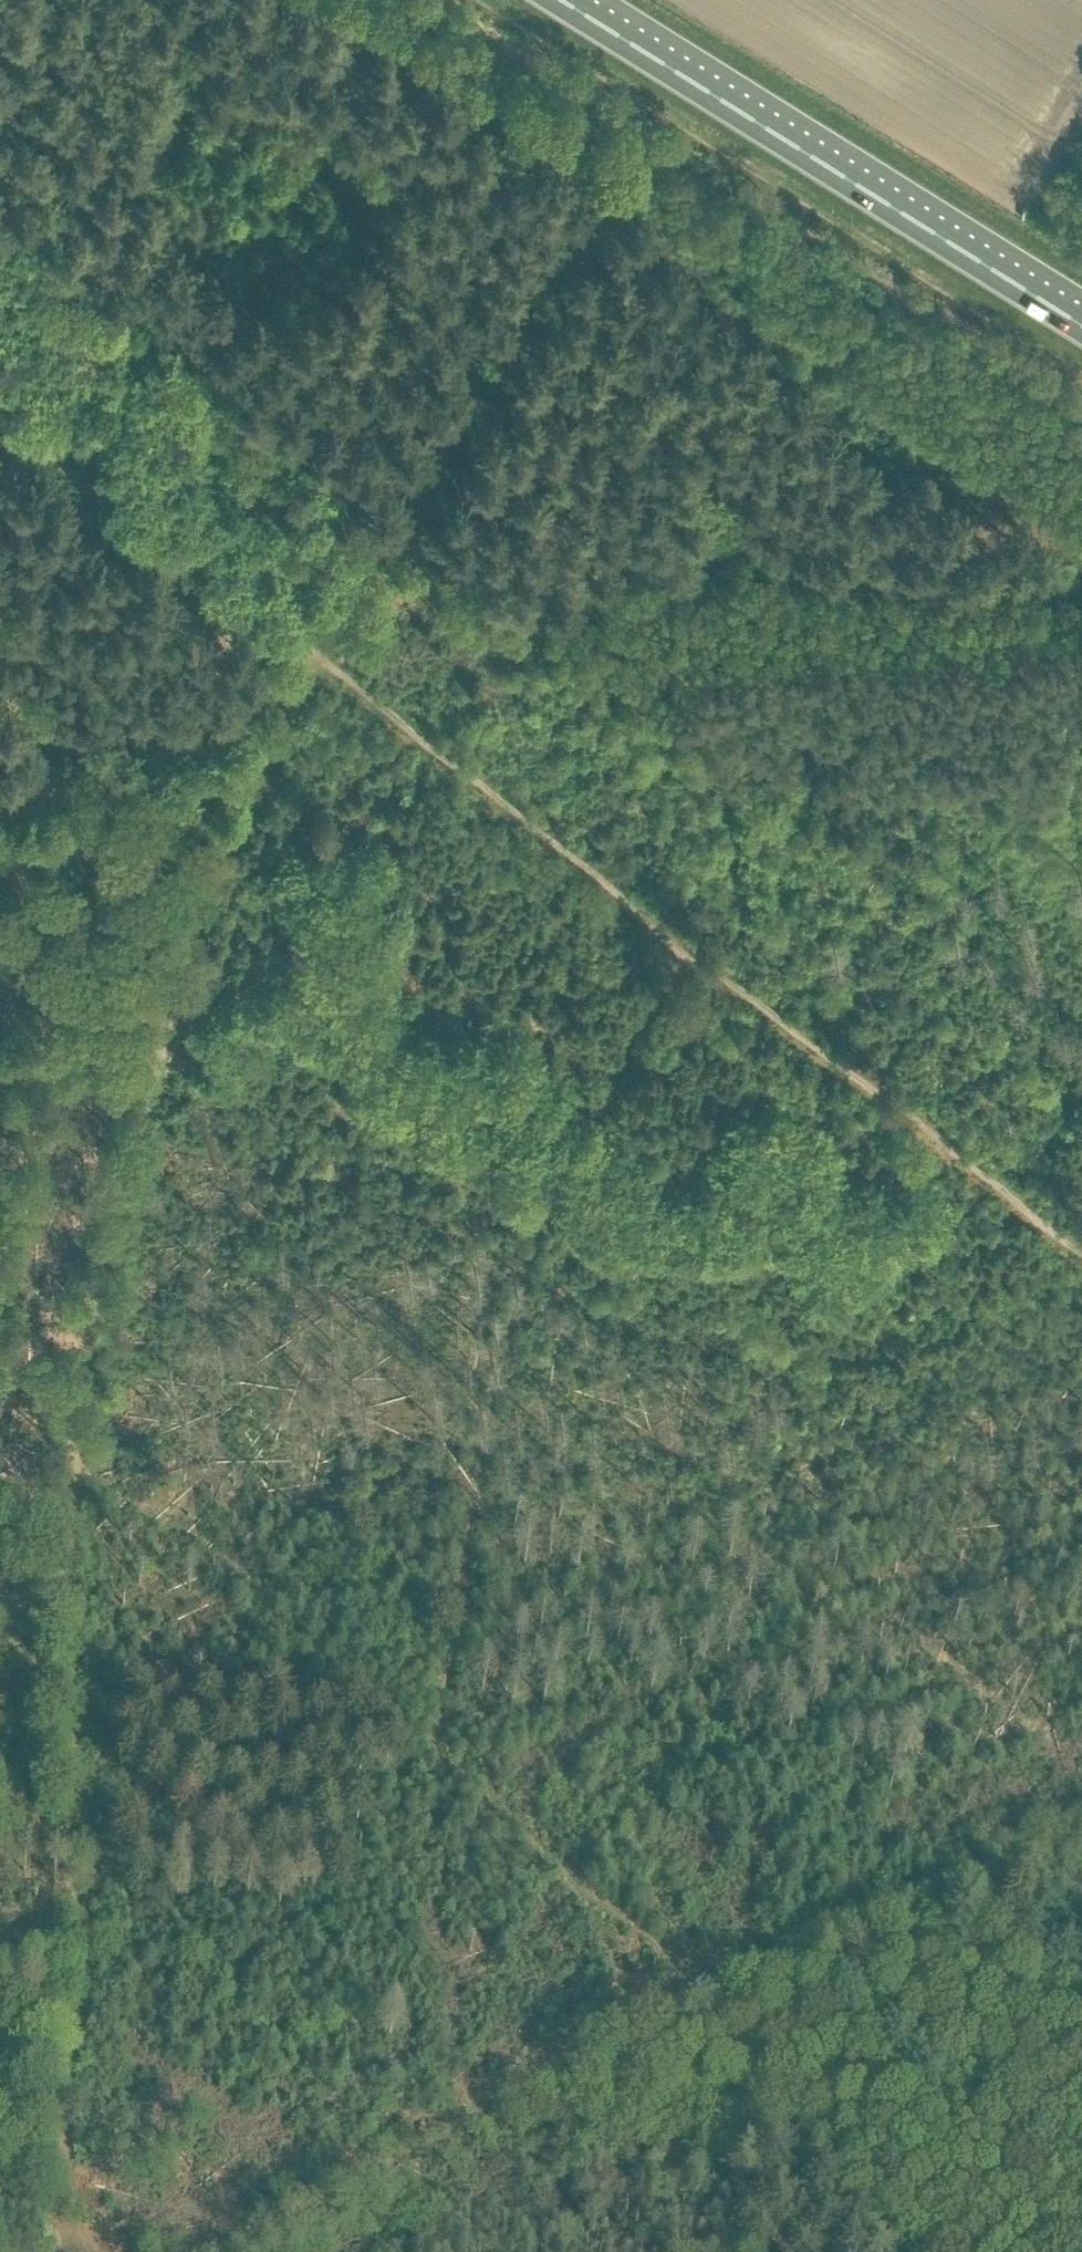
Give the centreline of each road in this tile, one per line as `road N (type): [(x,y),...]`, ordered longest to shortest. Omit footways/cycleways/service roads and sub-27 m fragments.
road 1 (track): [(1081,1269),(310,673)]
road 2 (trunk): [(1081,324),(565,0)]
road 3 (track): [(310,673),(0,434)]

